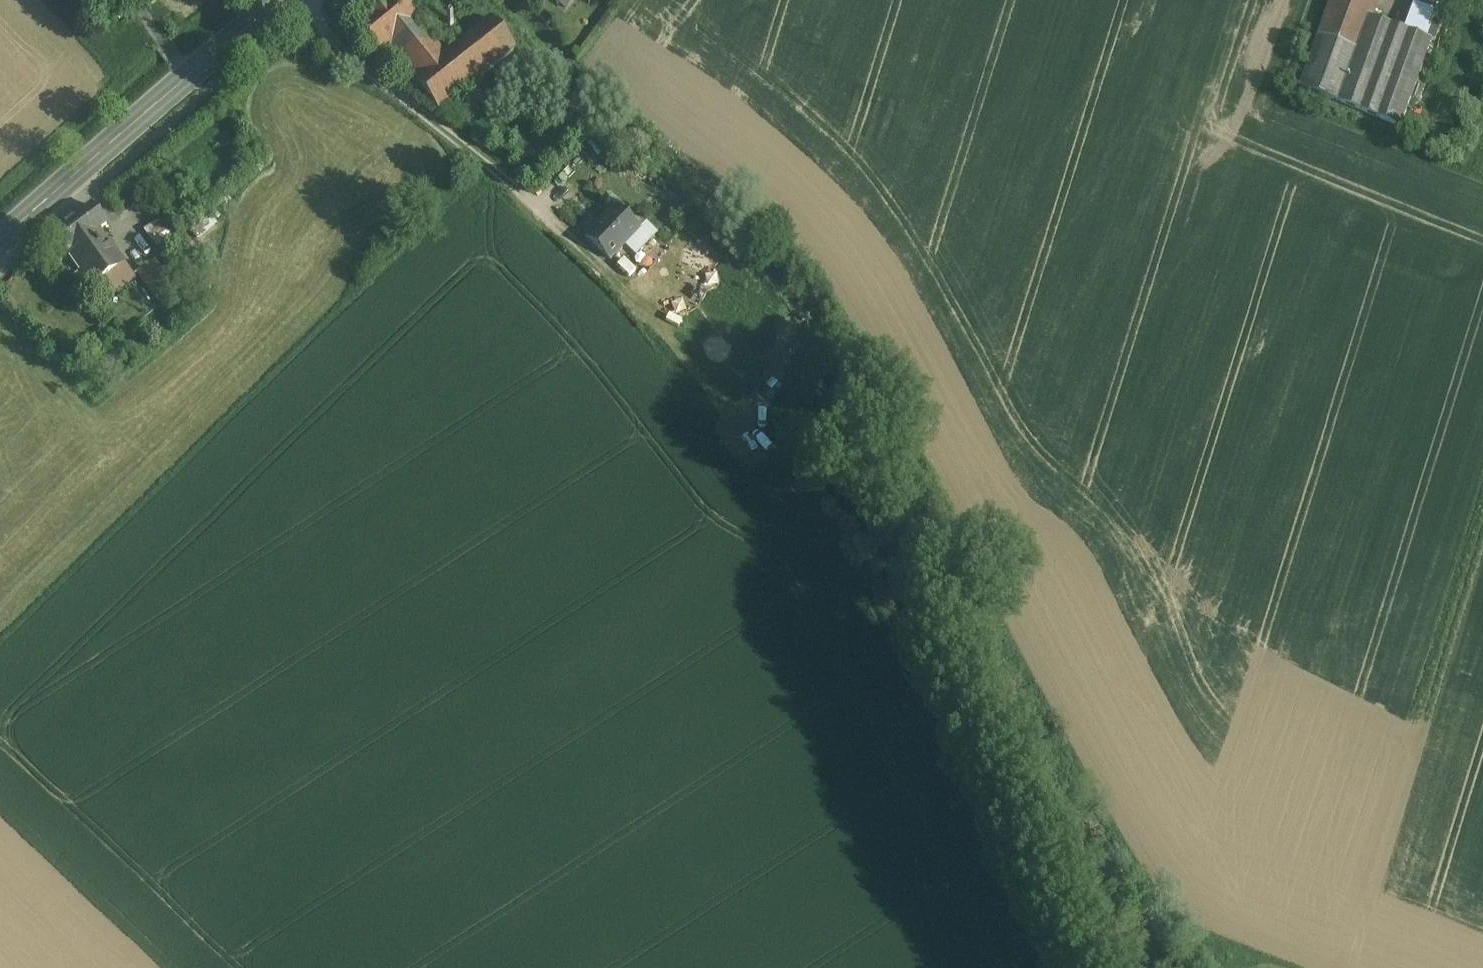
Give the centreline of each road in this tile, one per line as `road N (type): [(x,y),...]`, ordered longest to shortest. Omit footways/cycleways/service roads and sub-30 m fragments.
road 1 (track): [(299,0),(348,53),(611,270)]
road 2 (secondary): [(0,244),(284,0)]

